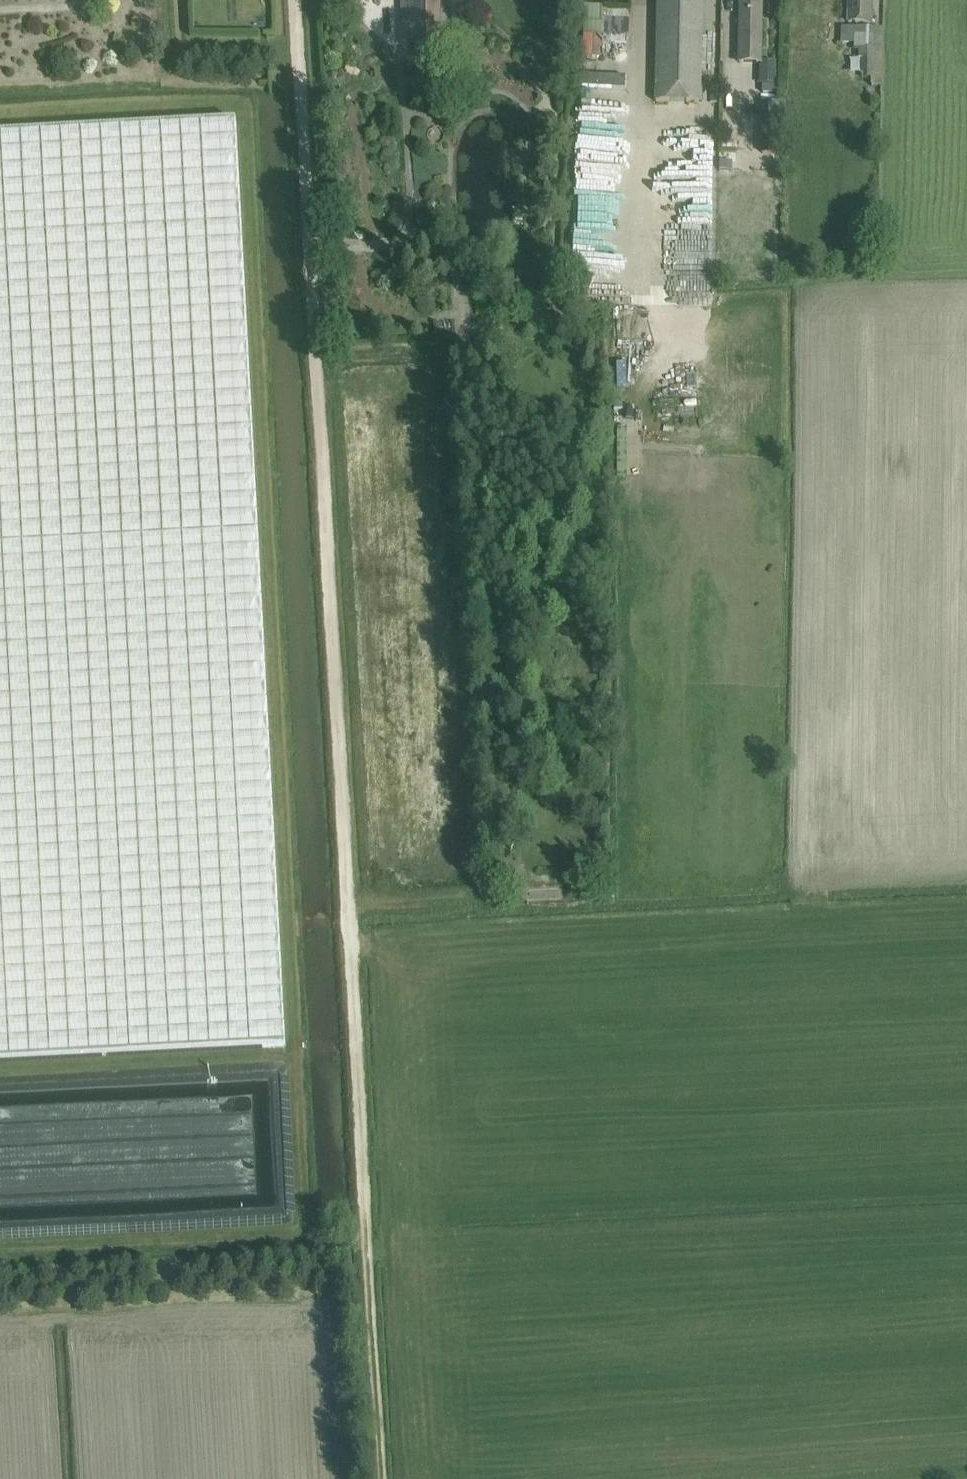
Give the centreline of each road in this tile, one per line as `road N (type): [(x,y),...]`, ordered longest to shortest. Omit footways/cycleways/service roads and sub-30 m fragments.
road 1 (track): [(373,1478),(294,0)]

